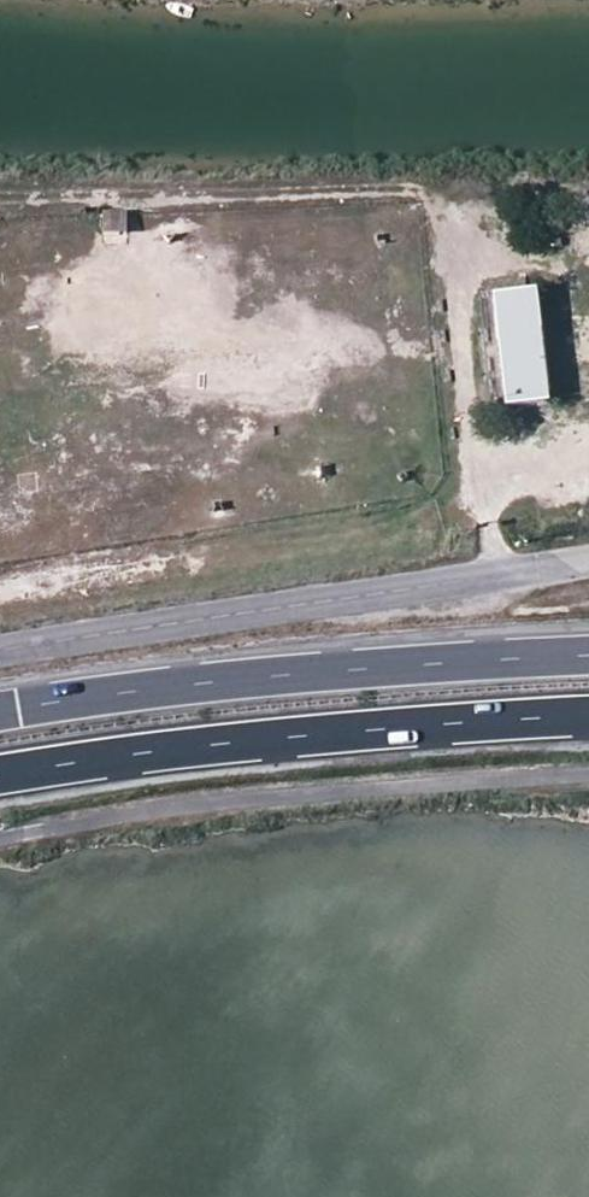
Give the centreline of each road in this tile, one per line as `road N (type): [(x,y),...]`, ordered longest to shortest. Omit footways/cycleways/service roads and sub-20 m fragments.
road 1 (unclassified): [(588,561),(0,656)]
road 2 (primary): [(588,656),(233,682),(0,717)]
road 3 (primary): [(0,778),(257,743),(588,718)]

